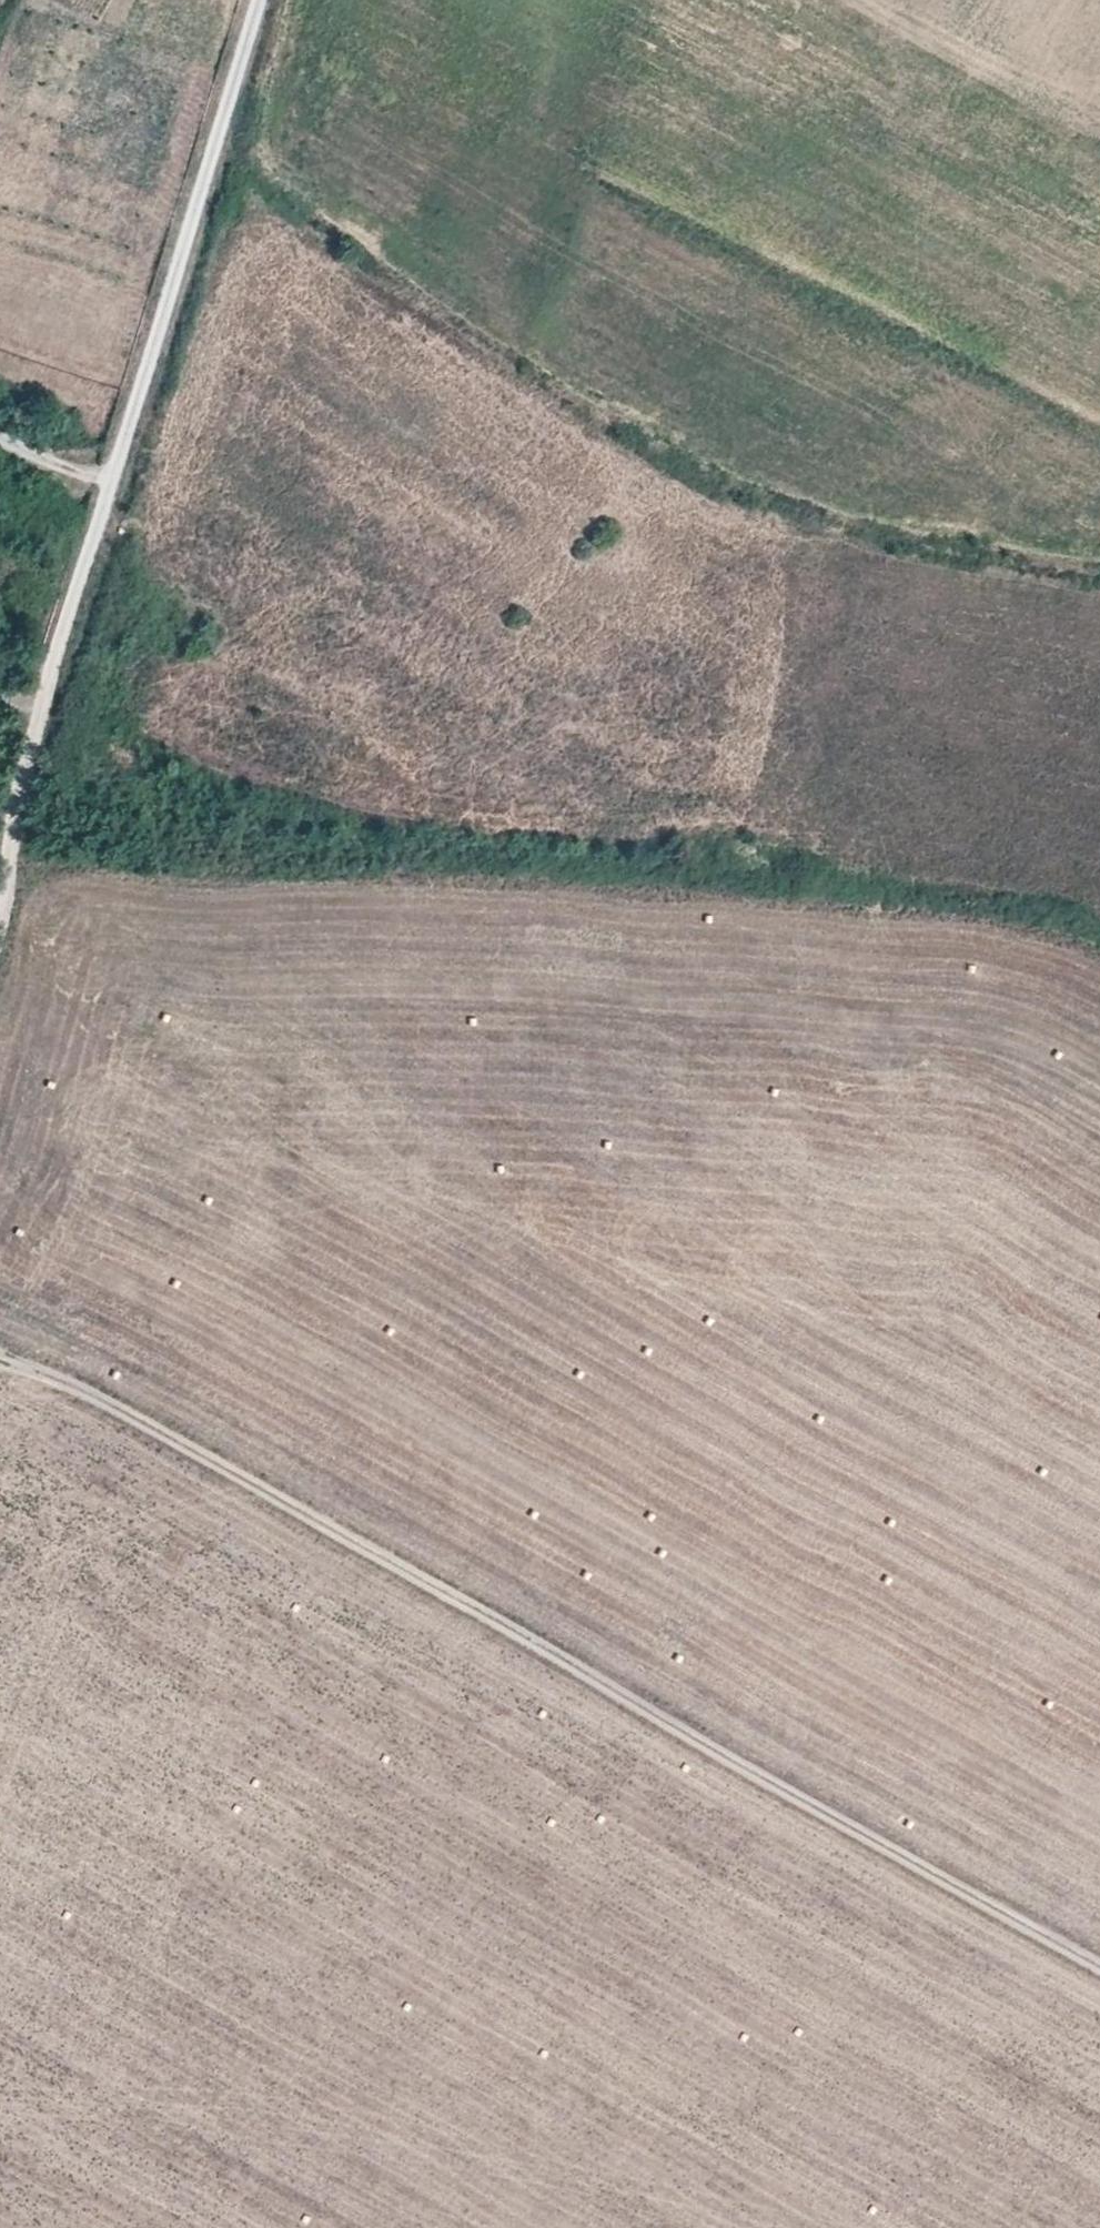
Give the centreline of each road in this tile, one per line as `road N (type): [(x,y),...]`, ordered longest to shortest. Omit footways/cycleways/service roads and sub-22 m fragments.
road 1 (track): [(0,1350),(1099,1963)]
road 2 (unclassified): [(0,902),(16,807),(70,610),(259,0)]

